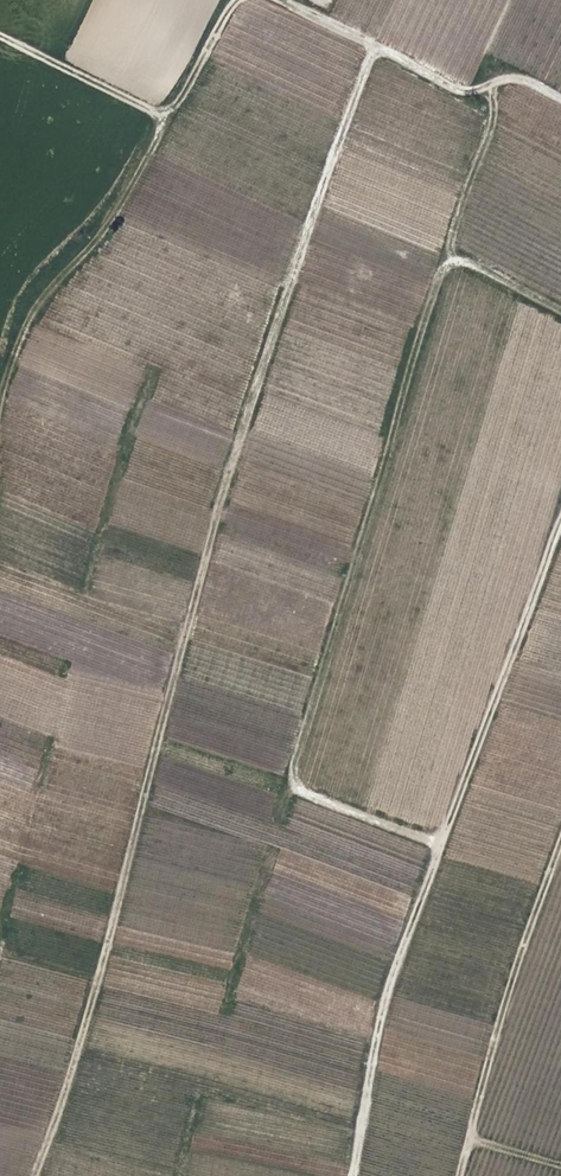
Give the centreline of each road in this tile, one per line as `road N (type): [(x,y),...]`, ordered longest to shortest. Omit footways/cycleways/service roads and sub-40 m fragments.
road 1 (track): [(370,46),(246,424),(88,1022),(36,1175)]
road 2 (track): [(441,847),(298,789),(293,770),(437,276),(457,263),(476,265),(560,313)]
road 3 (track): [(348,1175),(381,1011),(560,521)]
road 4 (track): [(459,1175),(560,829)]
road 5 (track): [(0,407),(22,332),(113,220),(166,113)]
road 6 (track): [(239,0),(166,113),(153,113),(0,35)]
road 7 (track): [(560,99),(524,81),(453,88),(278,0)]

